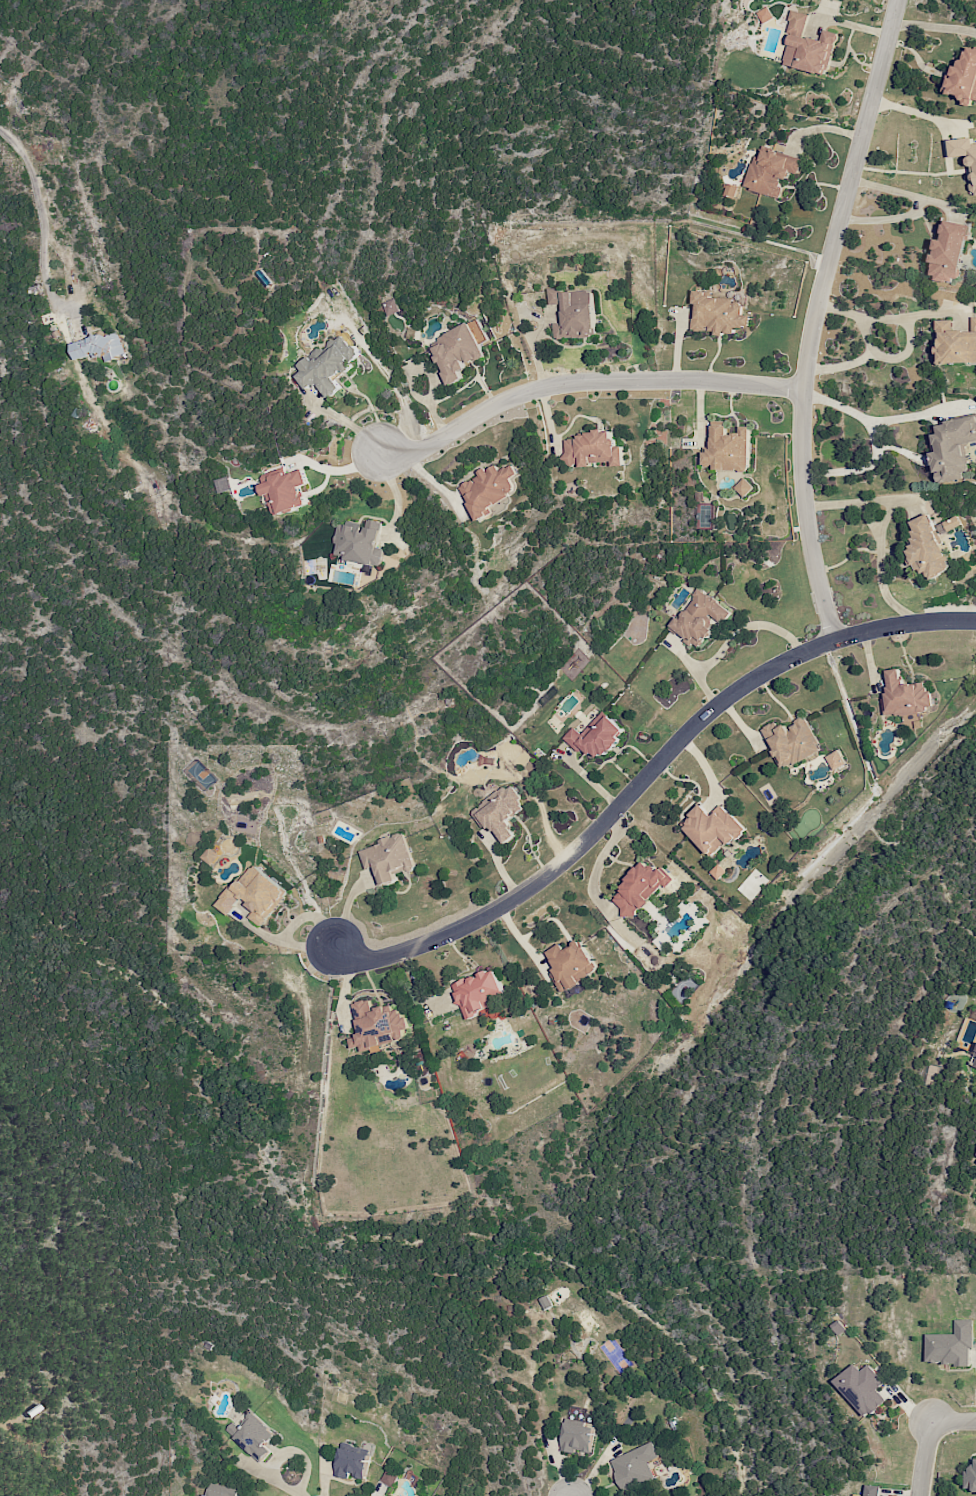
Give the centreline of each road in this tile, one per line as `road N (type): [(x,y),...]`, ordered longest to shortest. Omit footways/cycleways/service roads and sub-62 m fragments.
road 1 (residential): [(975,622),(894,625),(834,638),(745,682),(560,864),(499,908),(364,961),(333,947)]
road 2 (residential): [(898,0),(802,388),(800,505),(834,638)]
road 3 (residential): [(387,452),(415,452),(504,400),(564,384),(698,379),(802,388)]

